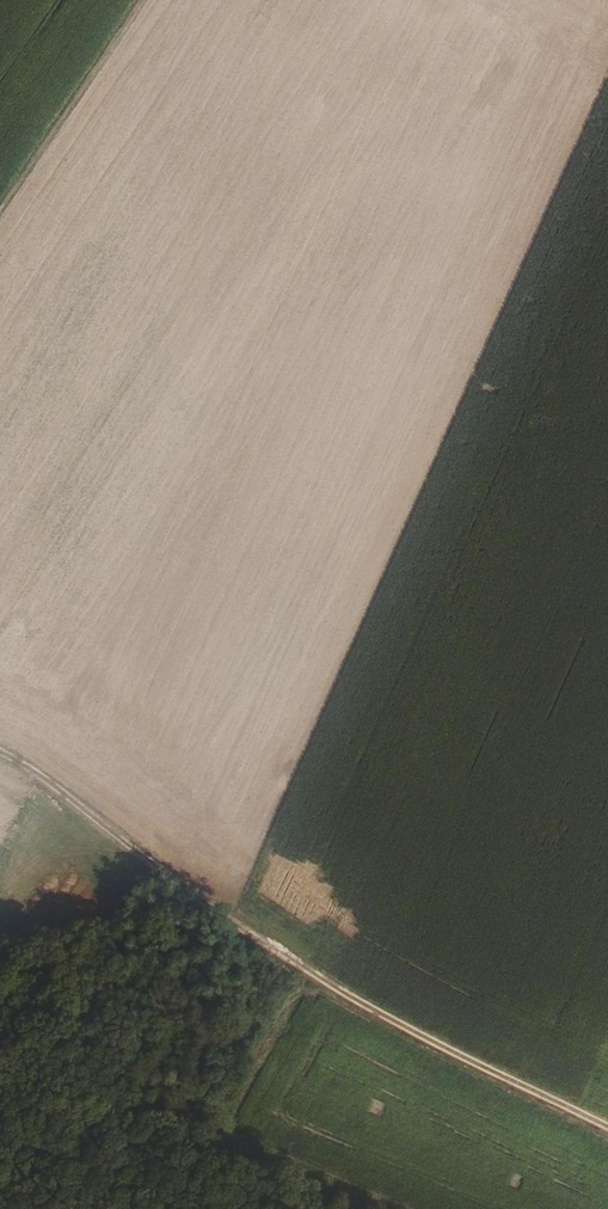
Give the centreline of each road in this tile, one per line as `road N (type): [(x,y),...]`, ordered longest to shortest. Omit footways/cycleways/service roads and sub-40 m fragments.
road 1 (track): [(607,1129),(287,945),(172,855),(0,744)]
road 2 (track): [(150,0),(0,219)]

